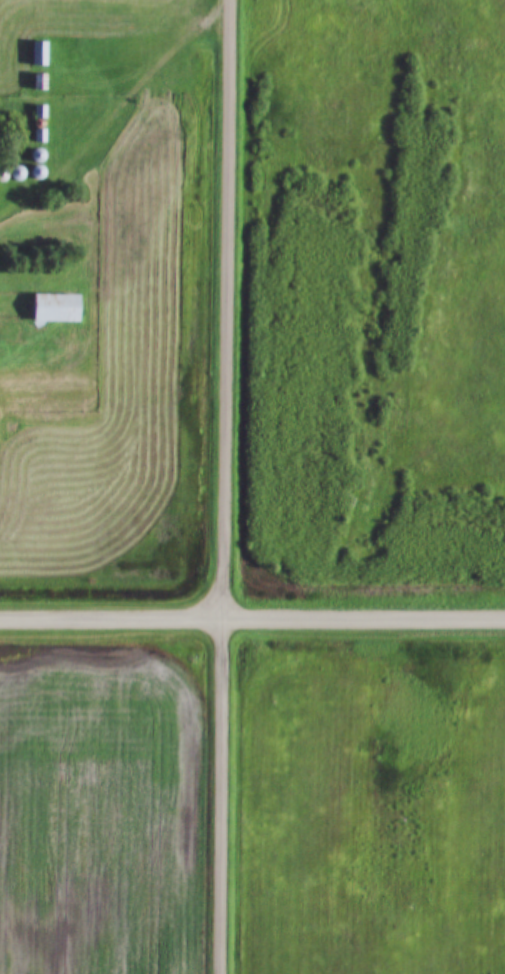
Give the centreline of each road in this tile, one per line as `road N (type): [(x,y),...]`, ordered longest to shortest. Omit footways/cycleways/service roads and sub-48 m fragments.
road 1 (residential): [(225,973),(236,0)]
road 2 (residential): [(0,618),(504,618)]

